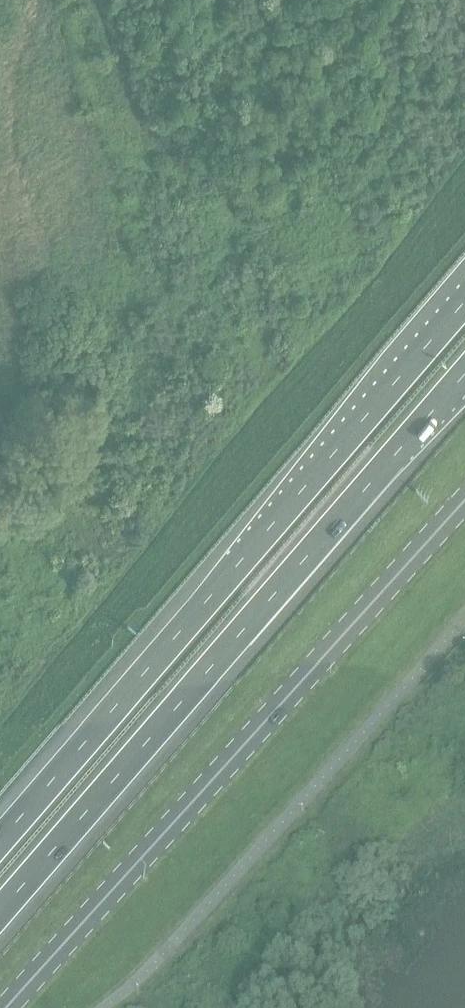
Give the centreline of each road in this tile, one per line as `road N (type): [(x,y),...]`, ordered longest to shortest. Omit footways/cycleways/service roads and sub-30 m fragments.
road 1 (trunk): [(464,302),(0,841)]
road 2 (trunk): [(0,913),(464,375)]
road 3 (tertiary): [(7,1007),(464,500)]

